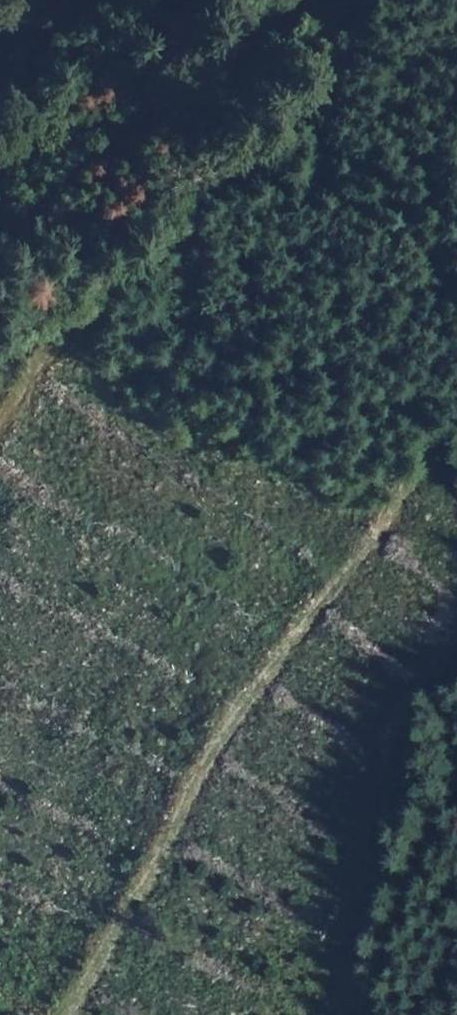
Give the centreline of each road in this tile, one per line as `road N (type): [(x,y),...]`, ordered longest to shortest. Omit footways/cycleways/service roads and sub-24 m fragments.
road 1 (track): [(456,434),(230,719),(163,856),(68,1014)]
road 2 (track): [(0,176),(99,129),(290,111),(397,0)]
road 3 (track): [(370,1014),(456,820)]

